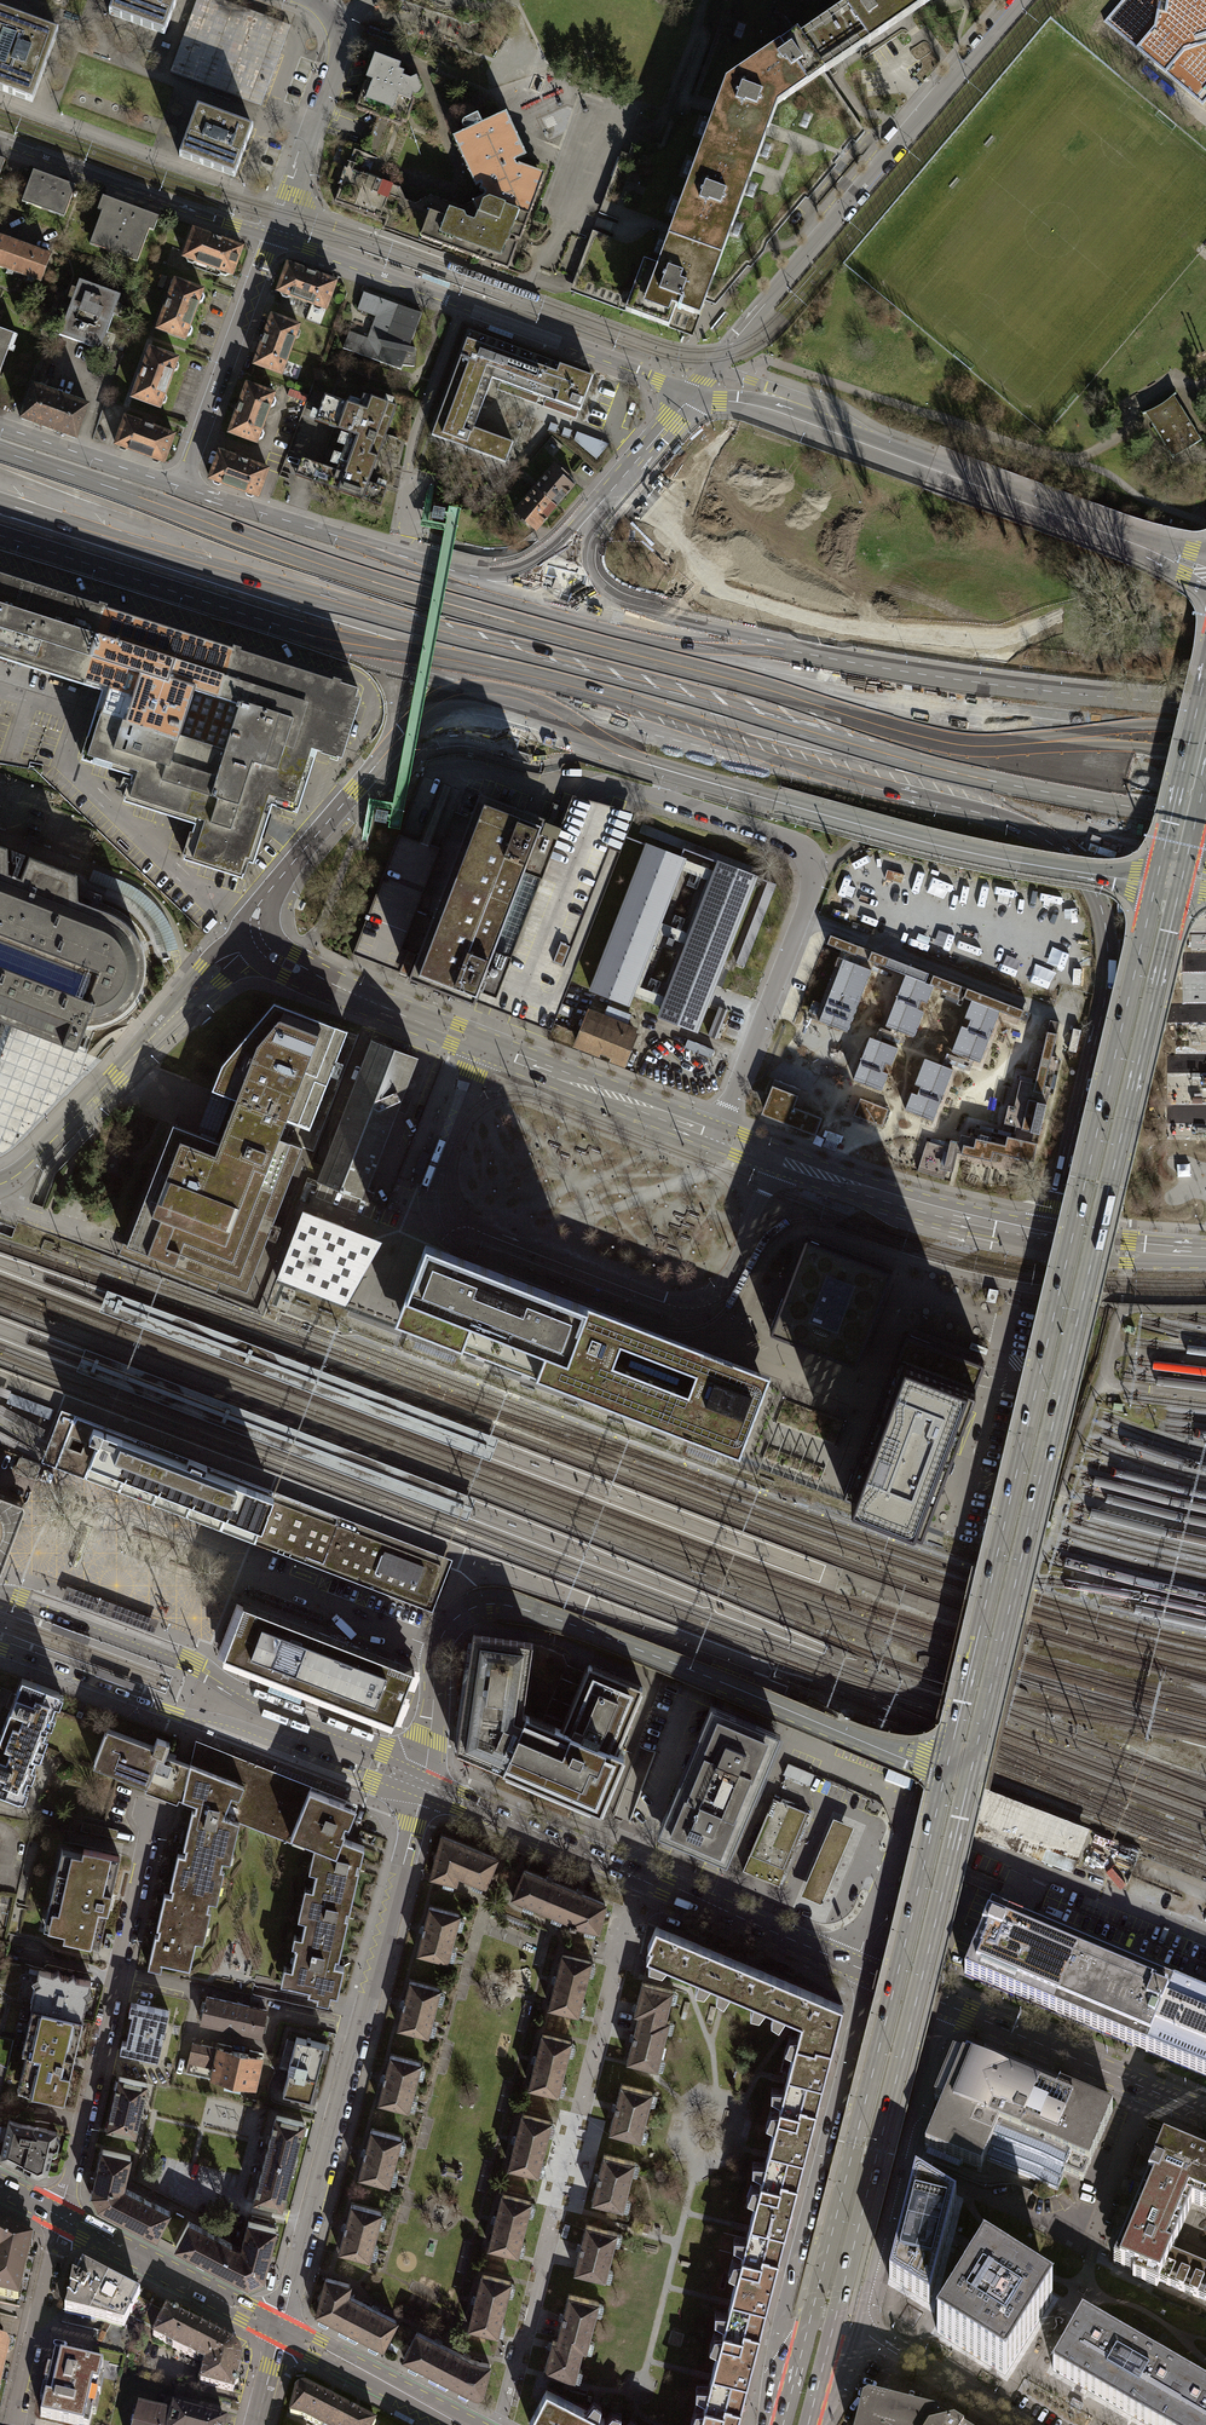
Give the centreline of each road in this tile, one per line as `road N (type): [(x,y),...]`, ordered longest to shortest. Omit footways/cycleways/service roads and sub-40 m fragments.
road 1 (tertiary): [(1156,883),(790,2400)]
road 2 (tertiary): [(813,2406),(1175,906)]
road 3 (primary): [(0,534),(662,736),(996,818),(1048,842),(1095,890),(1108,956),(1046,1240)]
road 4 (secondary): [(258,941),(258,911),(392,746),(425,720),(457,714),(954,849),(1156,883)]
road 5 (motorway): [(952,714),(557,633),(177,520),(0,456)]
road 6 (primary): [(340,612),(913,763),(1205,817)]
road 7 (residential): [(280,2332),(421,1789)]
road 8 (primary): [(1205,705),(924,675),(662,623)]
road 9 (secondary): [(1205,569),(788,415),(694,392)]
road 10 (residential): [(716,1139),(807,903),(809,860),(783,838),(634,790),(605,786),(583,798)]
road 11 (residential): [(630,1909),(603,2038),(548,2231),(529,2335),(517,2352),(498,2424)]
road 12 (tertiary): [(694,392),(1021,0)]
road 13 (secondary): [(258,941),(273,957),(346,994),(716,1139)]
road 14 (tertiary): [(421,1789),(868,1972)]
road 15 (tertiary): [(421,1789),(380,1752),(262,1707),(193,1665),(0,1596)]
road 16 (tertiary): [(271,238),(694,392)]
road 17 (tertiary): [(0,1648),(172,1713),(421,1789)]
road 18 (residential): [(61,2218),(155,1815)]
road 19 (tertiary): [(855,2025),(784,2315),(790,2400)]
road 20 (motorway): [(0,502),(340,612)]
road 21 (residential): [(258,941),(208,974),(31,1164),(0,1185)]
road 22 (secondary): [(716,1139),(879,1198),(1046,1240)]
road 23 (primary): [(470,575),(180,488)]
road 24 (tertiary): [(860,2332),(932,2051)]
road 25 (tertiary): [(0,141),(271,238)]
road 26 (tertiary): [(950,2007),(1205,2115)]
road 27 (residential): [(180,488),(271,238)]
road 28 (residential): [(271,238),(338,57),(338,27),(316,0)]
road 29 (motorway): [(1205,755),(952,714)]
road 30 (residential): [(61,2218),(280,2332)]
road 31 (secondary): [(1205,670),(1156,883)]
road 32 (residential): [(15,2424),(61,2218)]
road 33 (motorway): [(1154,725),(952,714)]
road 34 (residential): [(280,2332),(460,2424)]
road 35 (primary): [(662,623),(470,575)]
road 36 (primary): [(180,488),(0,426)]
road 37 (residential): [(1012,2424),(860,2332)]
road 38 (secondary): [(588,517),(694,392)]
road 39 (secondary): [(1046,1240),(1205,1257)]
road 40 (secondary): [(662,623),(613,605),(586,585),(578,559),(588,517)]
road 41 (secondary): [(588,517),(532,564),(470,575)]

